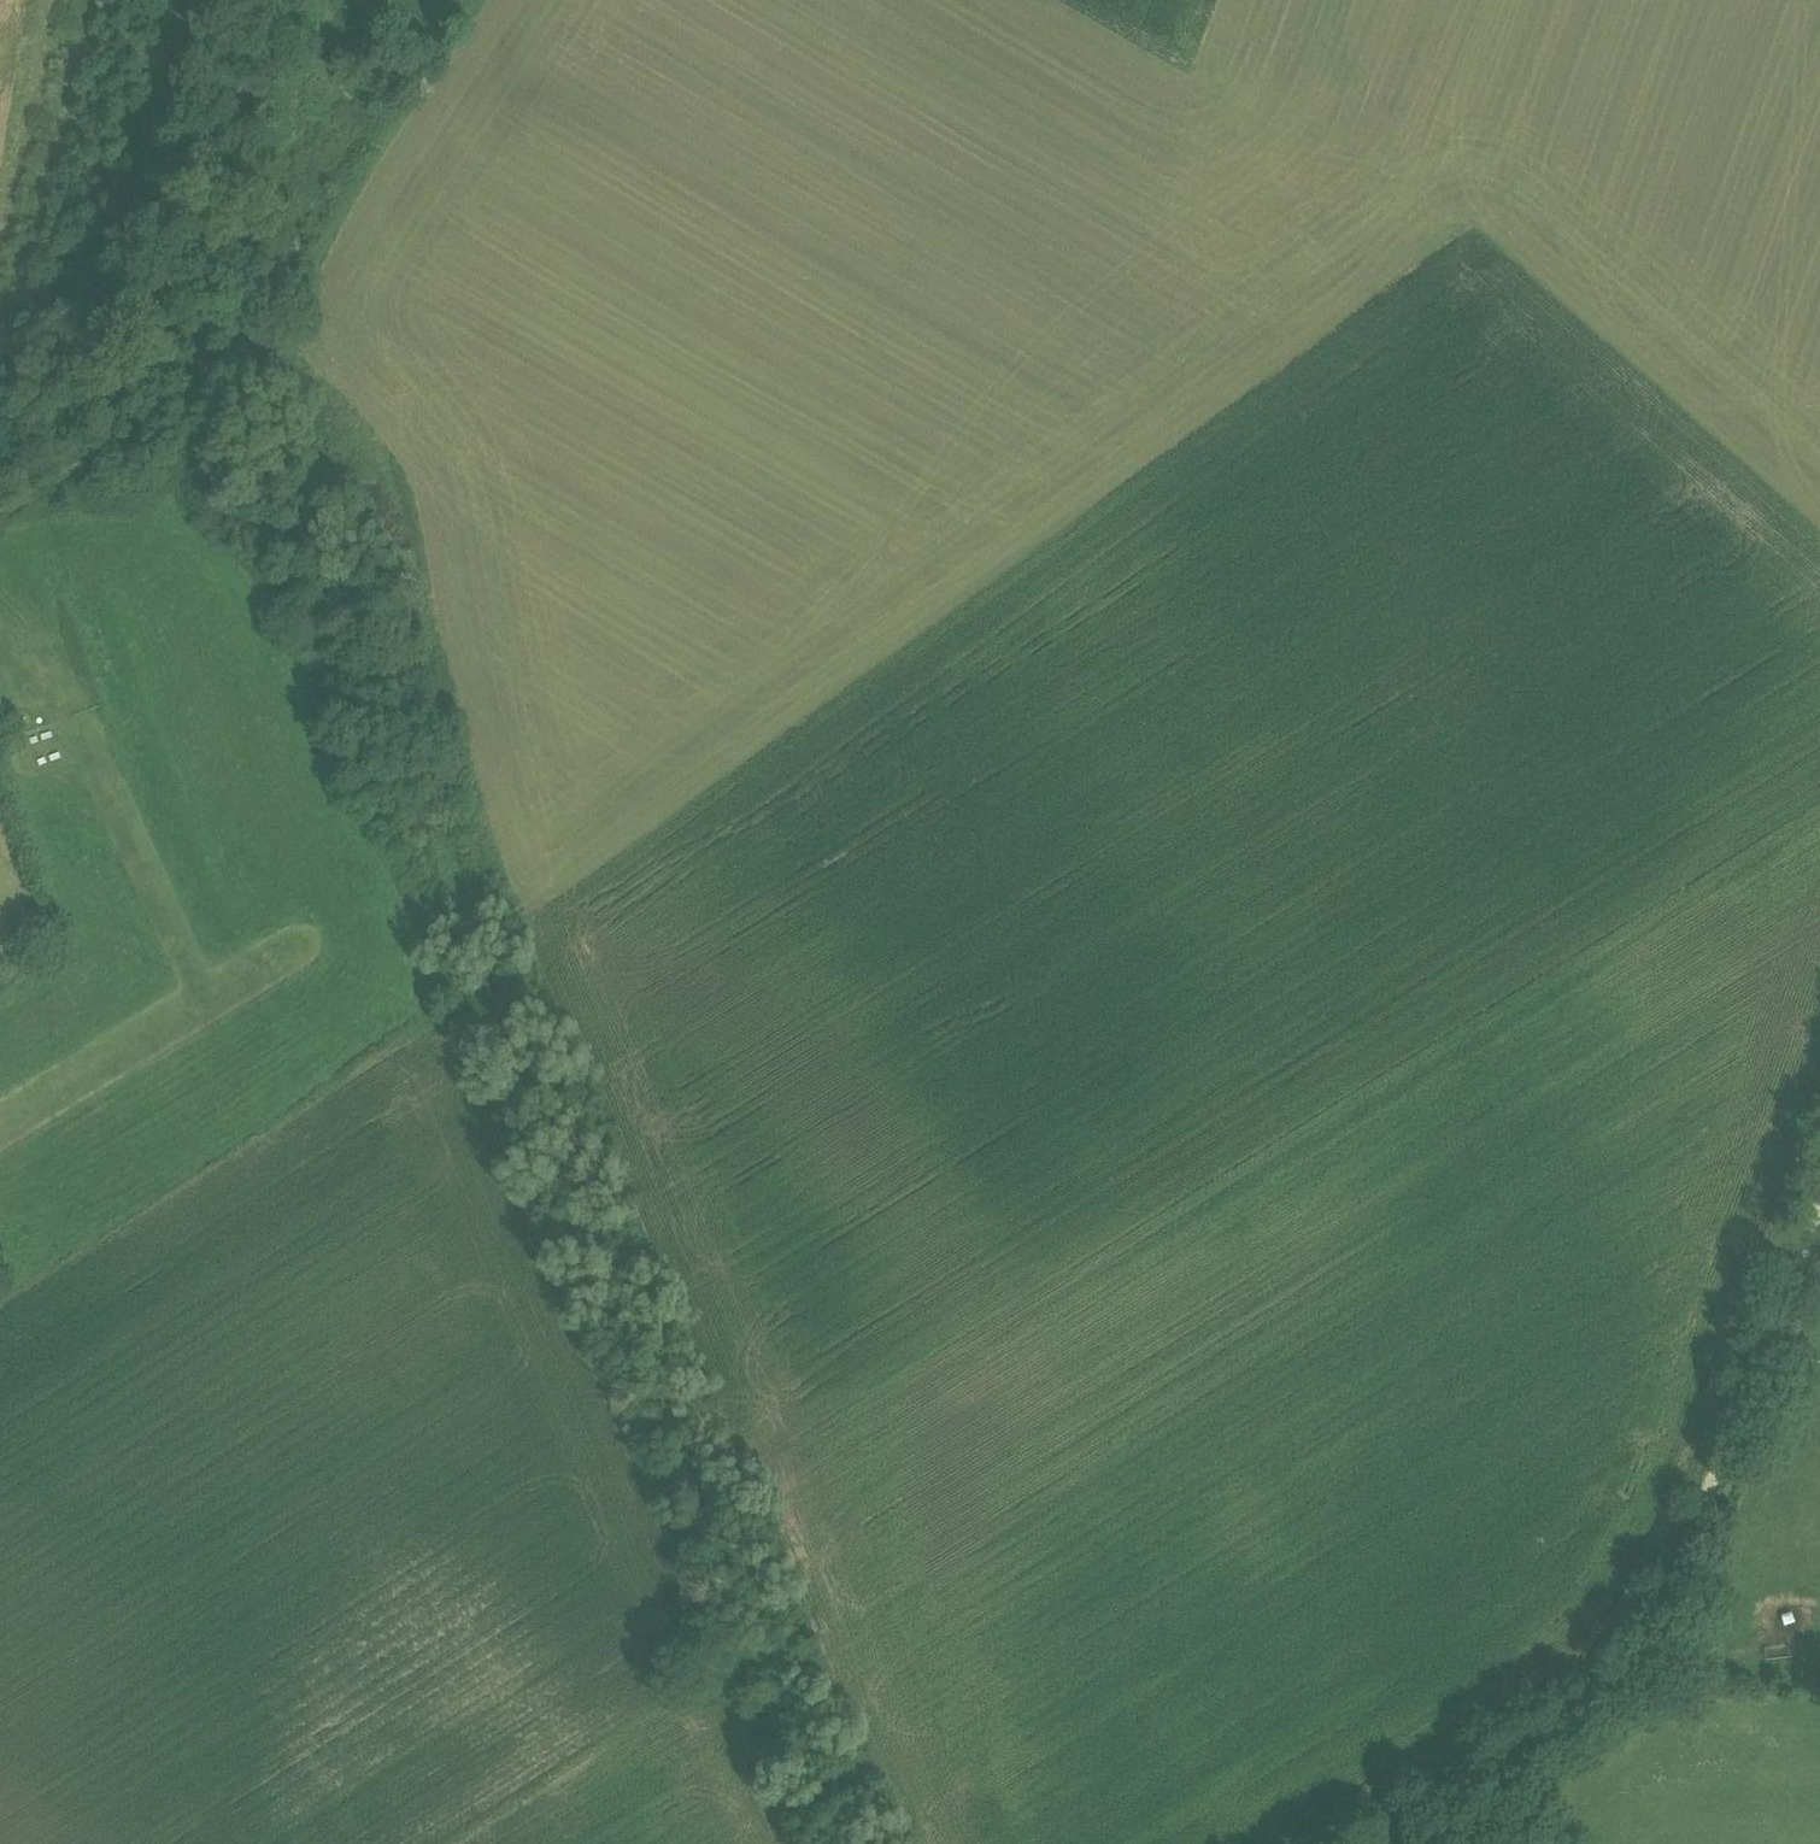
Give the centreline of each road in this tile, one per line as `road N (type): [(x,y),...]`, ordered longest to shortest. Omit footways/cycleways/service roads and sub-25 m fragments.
road 1 (track): [(1819,1182),(1643,1675),(1375,1843)]
road 2 (track): [(0,512),(143,424),(241,338),(236,272),(272,194)]

